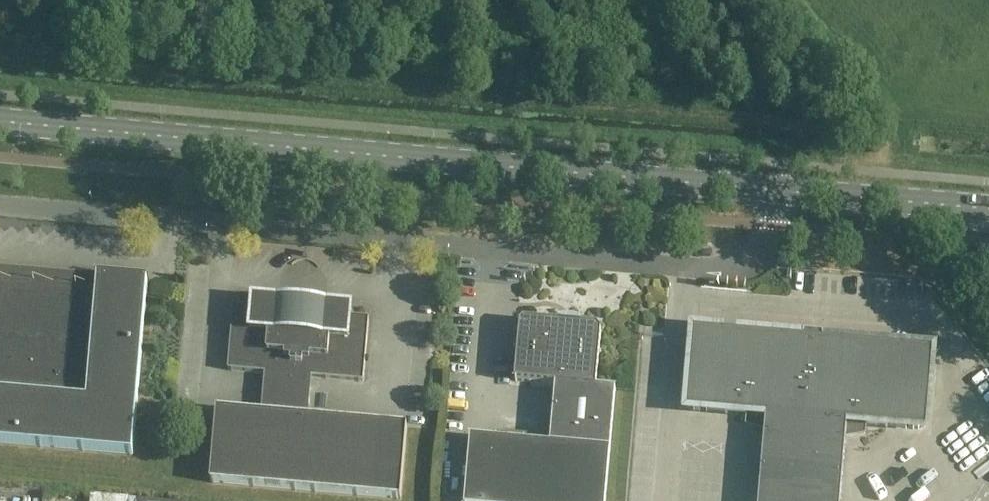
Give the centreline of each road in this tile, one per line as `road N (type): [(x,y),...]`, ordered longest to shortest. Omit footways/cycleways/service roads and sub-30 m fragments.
road 1 (primary): [(0,120),(988,209)]
road 2 (track): [(885,200),(887,172),(755,0)]

